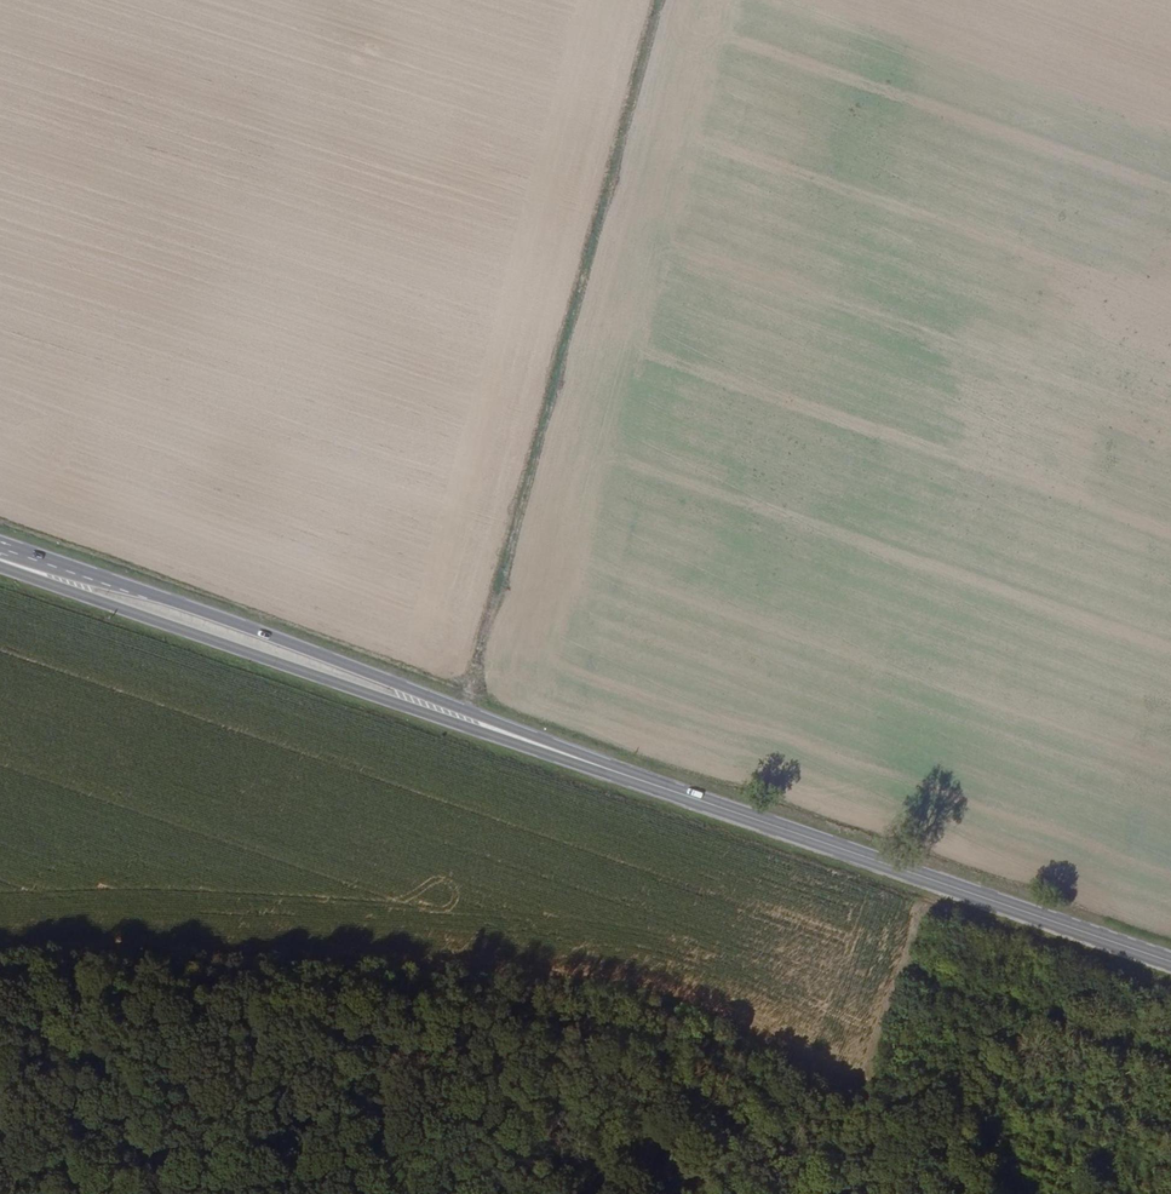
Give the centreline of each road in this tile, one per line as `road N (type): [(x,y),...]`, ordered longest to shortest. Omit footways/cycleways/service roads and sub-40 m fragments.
road 1 (primary): [(1170,960),(0,554)]
road 2 (track): [(466,715),(661,0)]
road 3 (track): [(383,1193),(463,979),(0,974)]

